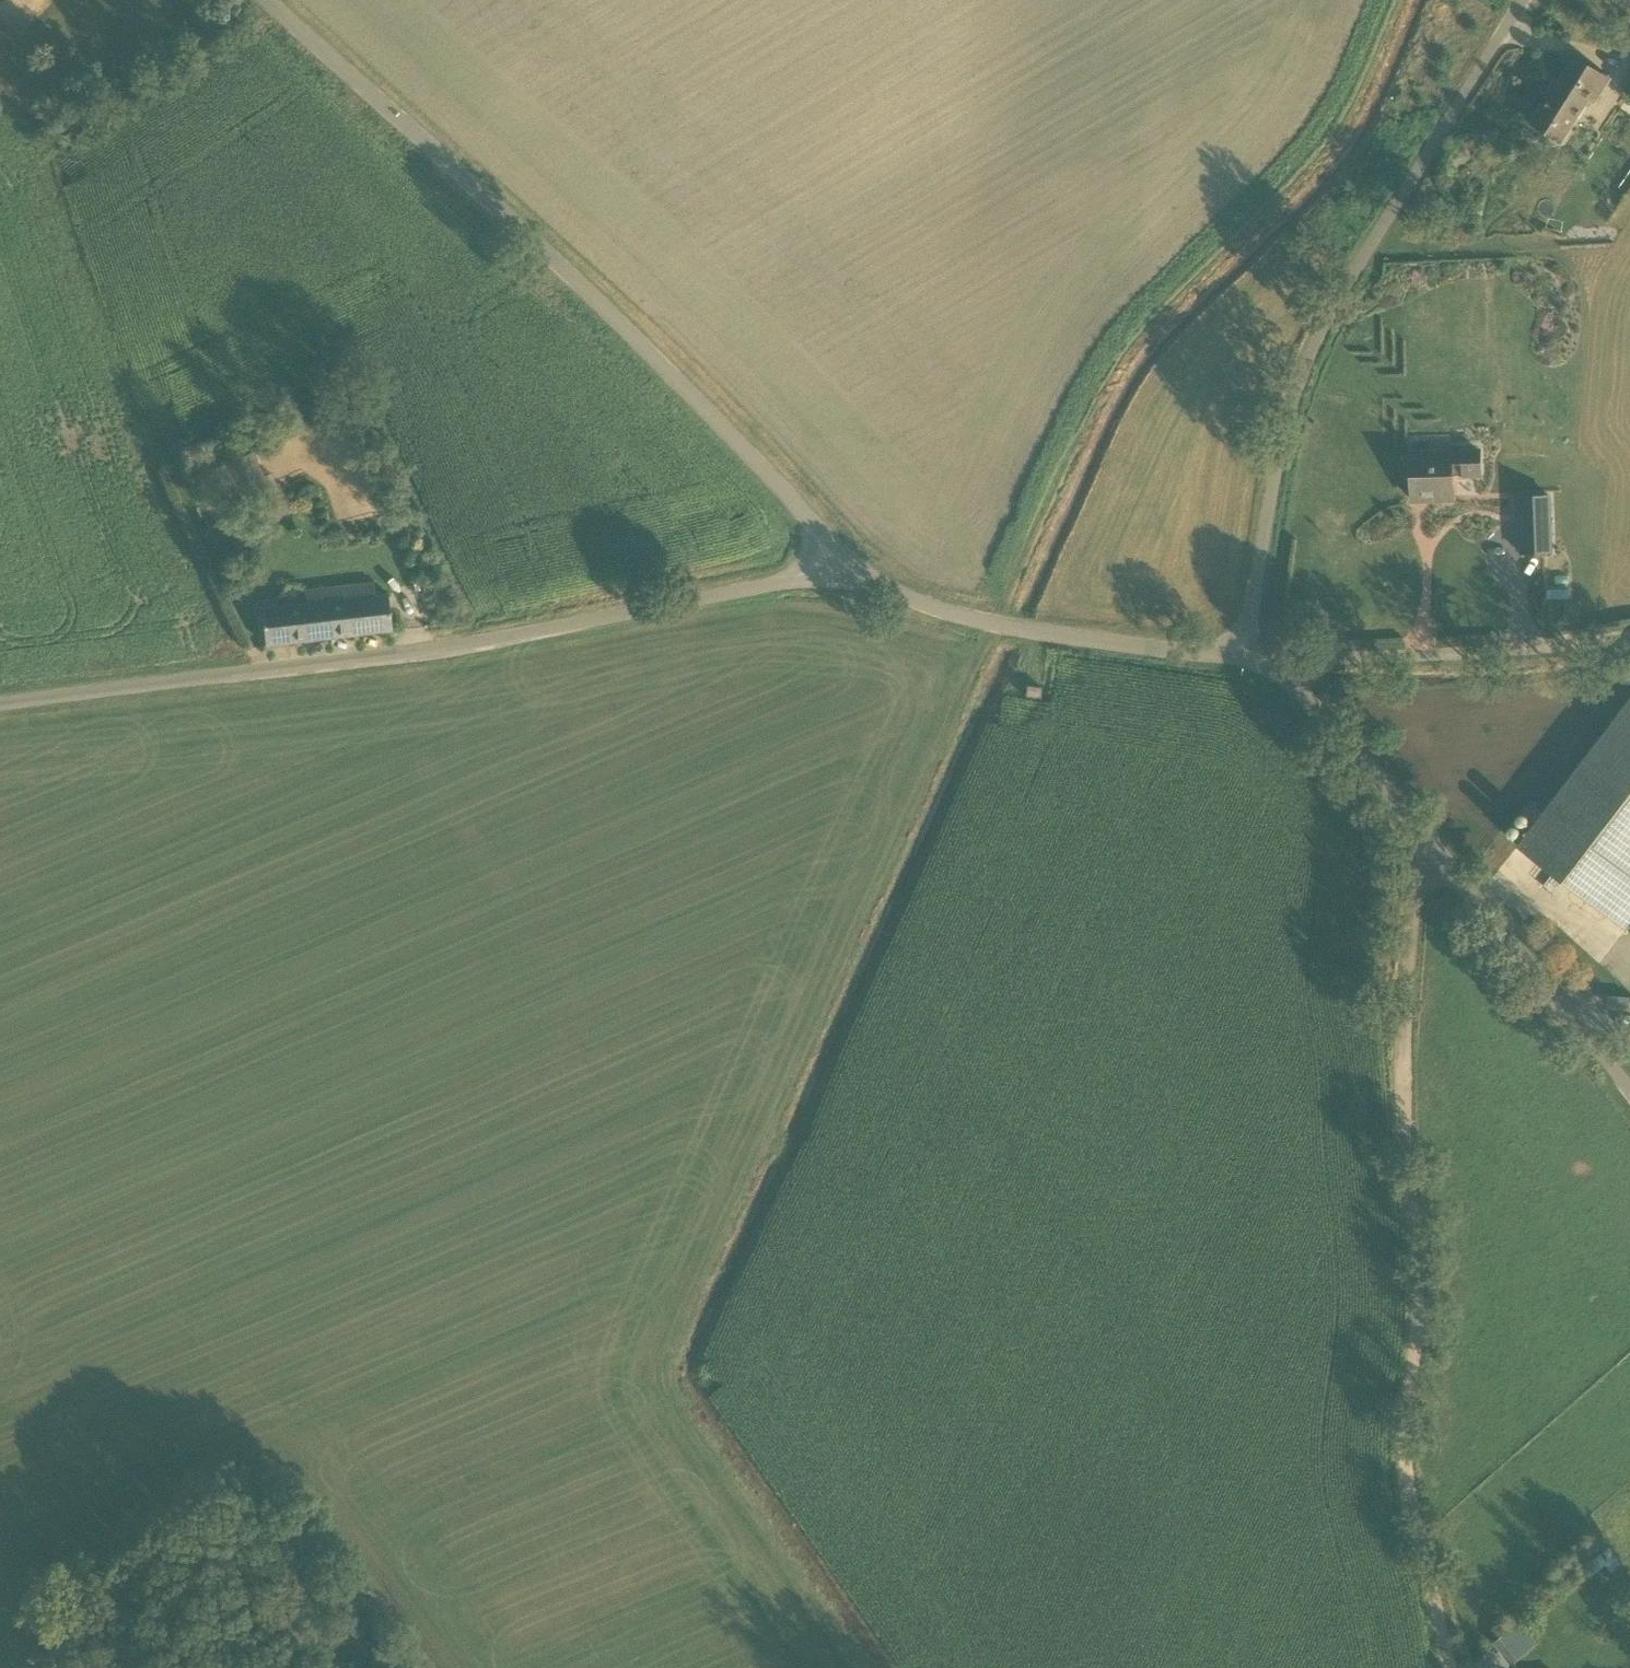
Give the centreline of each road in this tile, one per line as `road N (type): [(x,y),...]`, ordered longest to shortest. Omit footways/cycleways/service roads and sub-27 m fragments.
road 1 (track): [(1425,826),(1406,986),(1410,1321),(1403,1418),(1408,1495),(1444,1640)]
road 2 (unclassified): [(0,704),(518,636),(788,581)]
road 3 (unclassified): [(816,526),(488,199),(265,0)]
road 4 (unclassified): [(1243,655),(1293,408),(1329,320),(1520,0)]
road 5 (unclassified): [(1629,1087),(1425,826),(1274,659)]
road 6 (unclassified): [(1243,655),(1029,631),(933,608),(883,583)]
road 7 (unclassified): [(1274,659),(1517,648),(1629,633)]

